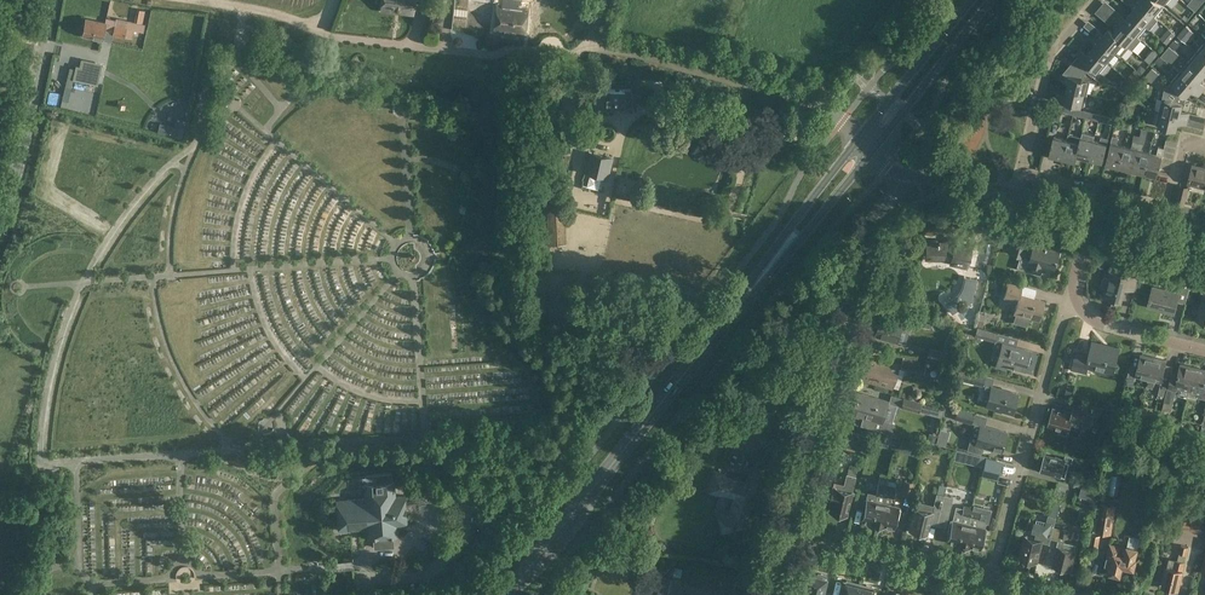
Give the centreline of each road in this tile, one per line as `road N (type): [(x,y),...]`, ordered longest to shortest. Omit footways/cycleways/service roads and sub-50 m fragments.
road 1 (unclassified): [(217,0),(285,14),(334,36),(509,54),(646,54),(832,109)]
road 2 (residential): [(783,533),(867,236),(907,176)]
road 3 (primary): [(508,594),(726,321)]
road 4 (residential): [(992,578),(1074,284)]
road 5 (residential): [(1204,152),(1184,147),(1169,208),(1020,172)]
road 6 (unclassified): [(0,227),(53,0)]
road 7 (primary): [(862,136),(726,321)]
road 8 (primary): [(726,321),(868,156)]
road 9 (residential): [(992,578),(783,533)]
road 10 (residential): [(1020,172),(1051,56),(1098,0)]
road 11 (primary): [(879,142),(991,0)]
road 12 (primary): [(973,0),(862,136)]
road 13 (residential): [(1204,352),(1091,321),(1074,284)]
road 14 (unclassified): [(832,109),(920,0)]
road 15 (residential): [(1074,284),(1087,240),(1081,219),(1065,207),(1015,194)]

